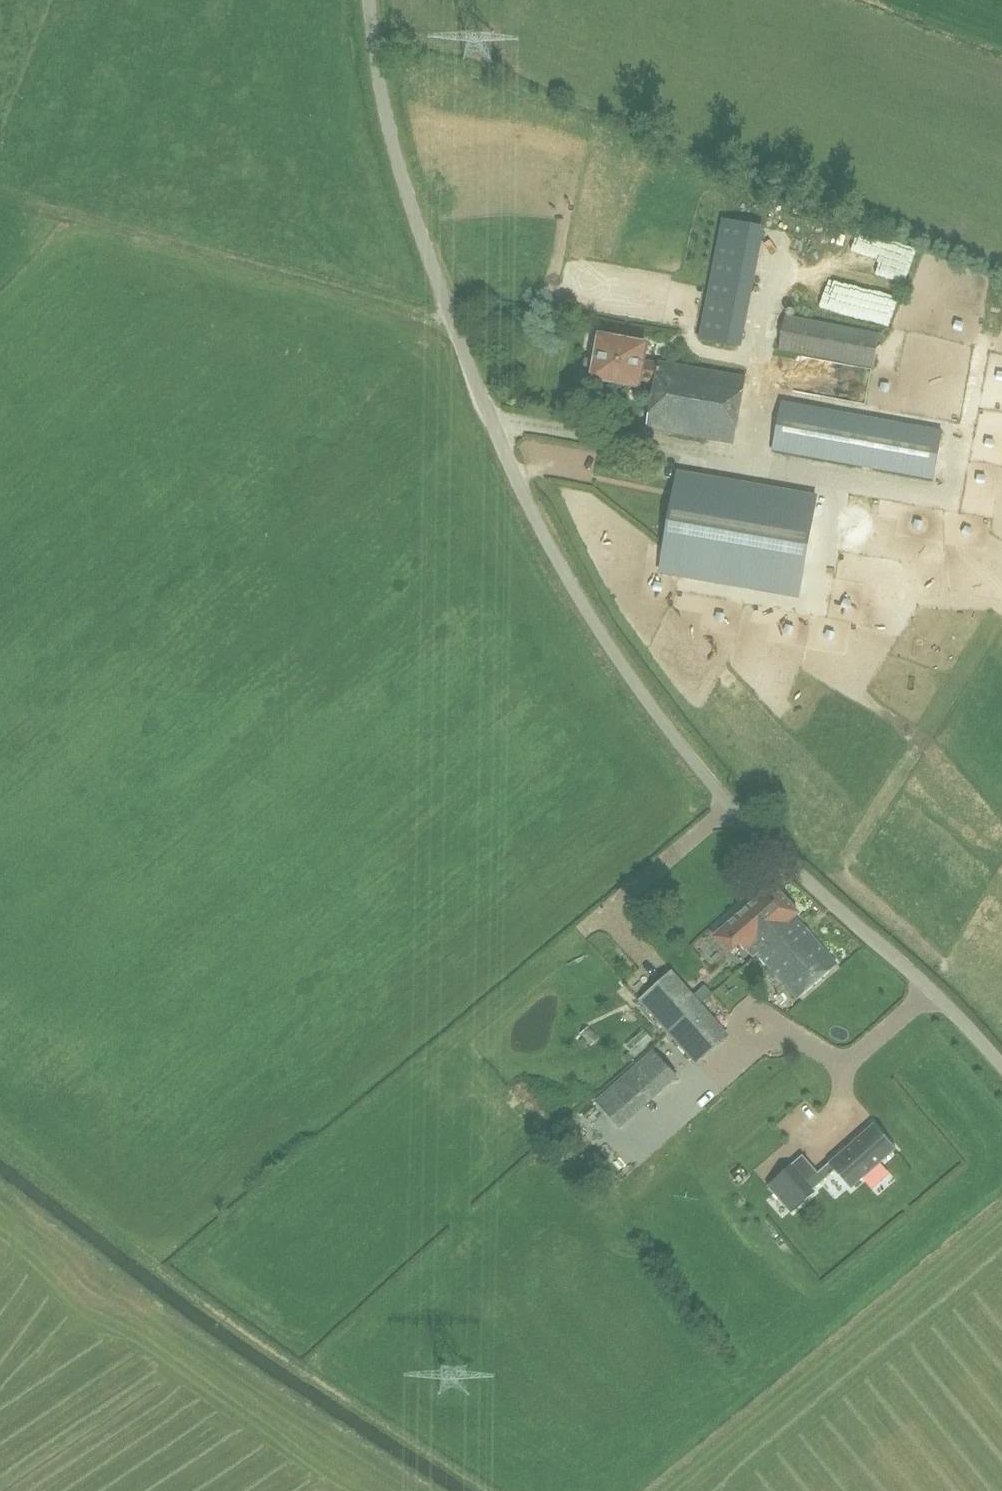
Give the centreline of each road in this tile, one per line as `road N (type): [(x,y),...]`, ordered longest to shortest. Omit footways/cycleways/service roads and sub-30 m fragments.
road 1 (unclassified): [(1001,1067),(931,990),(731,806),(609,645),(552,546),(465,356),(400,168),(370,0)]

